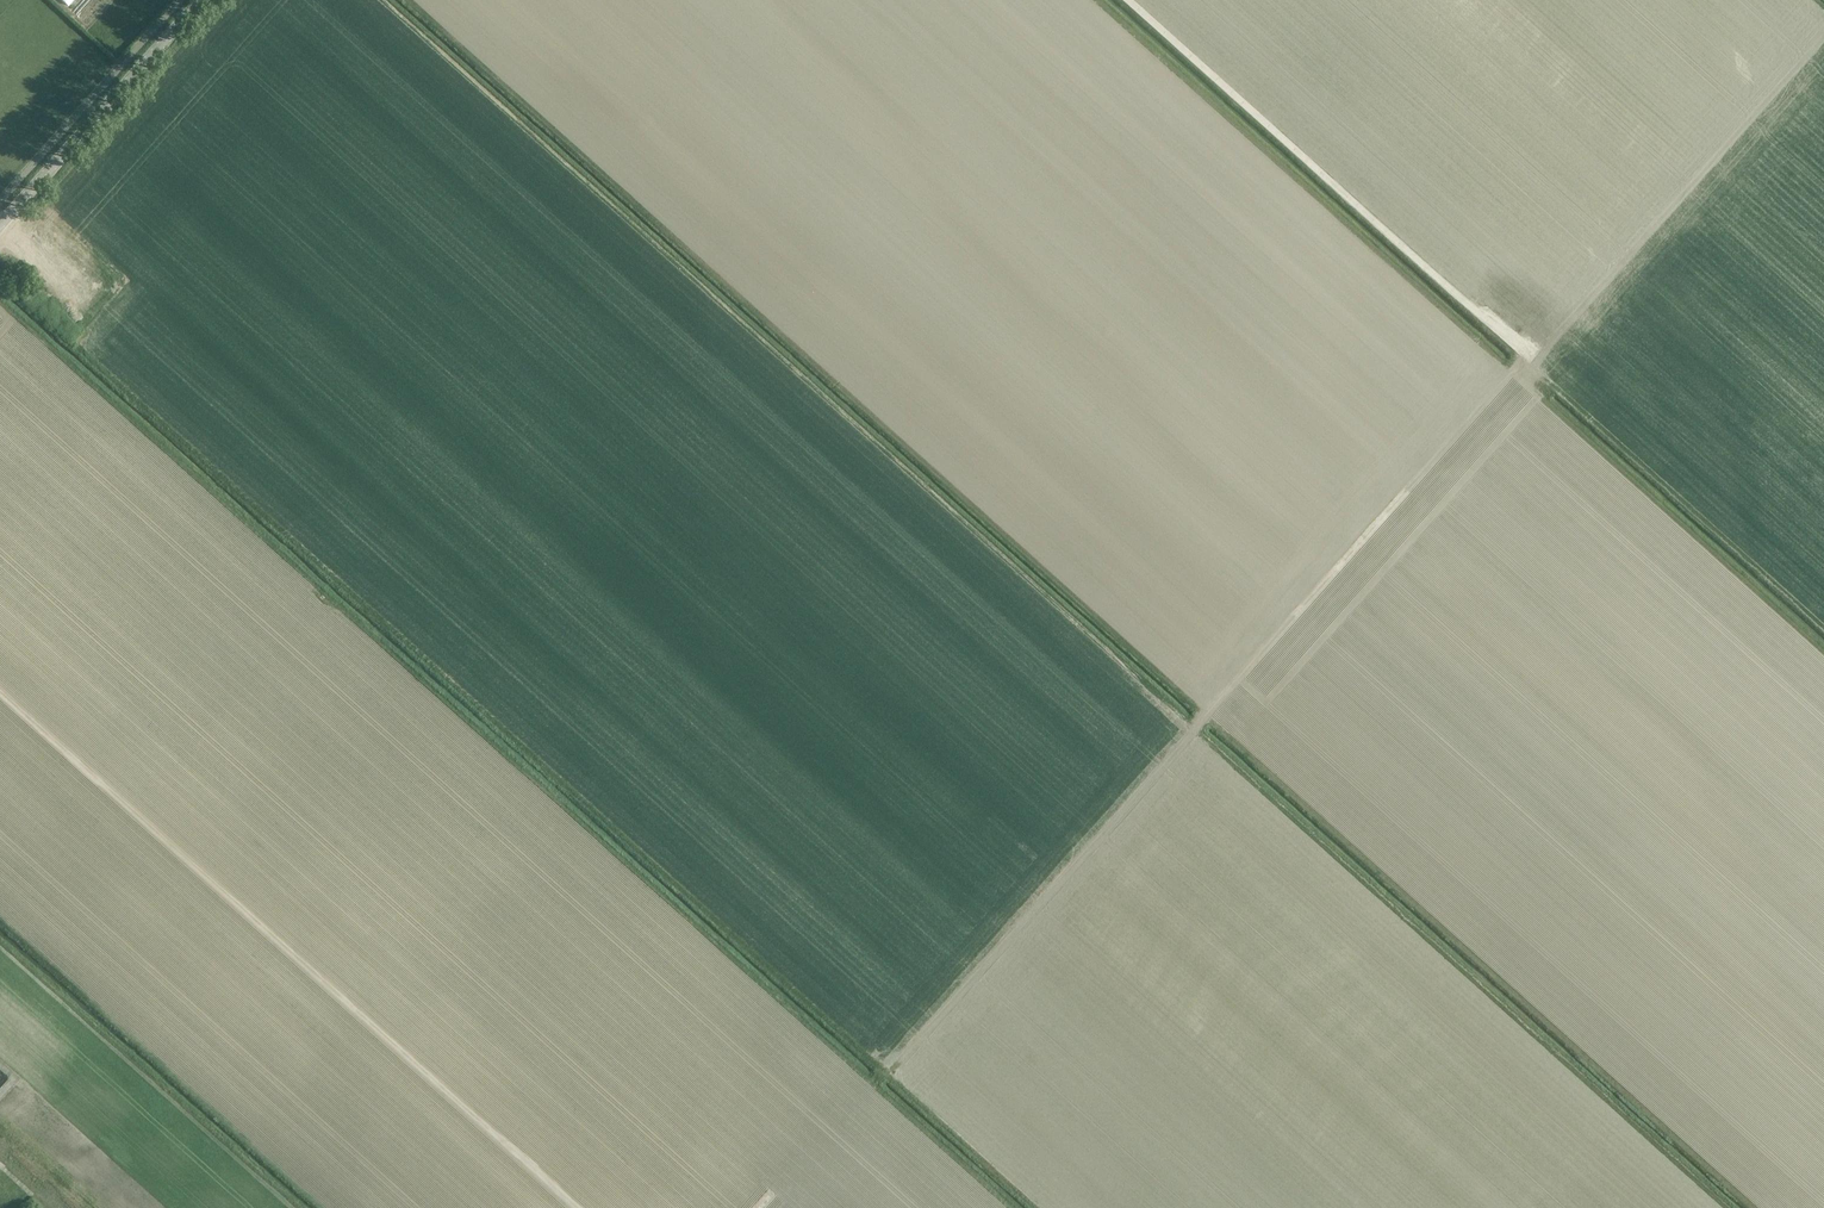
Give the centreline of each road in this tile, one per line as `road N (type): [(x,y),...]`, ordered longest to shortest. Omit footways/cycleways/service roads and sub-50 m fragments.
road 1 (track): [(0,690),(574,1207)]
road 2 (track): [(1528,354),(1132,0)]
road 3 (tertiary): [(0,224),(200,0)]

